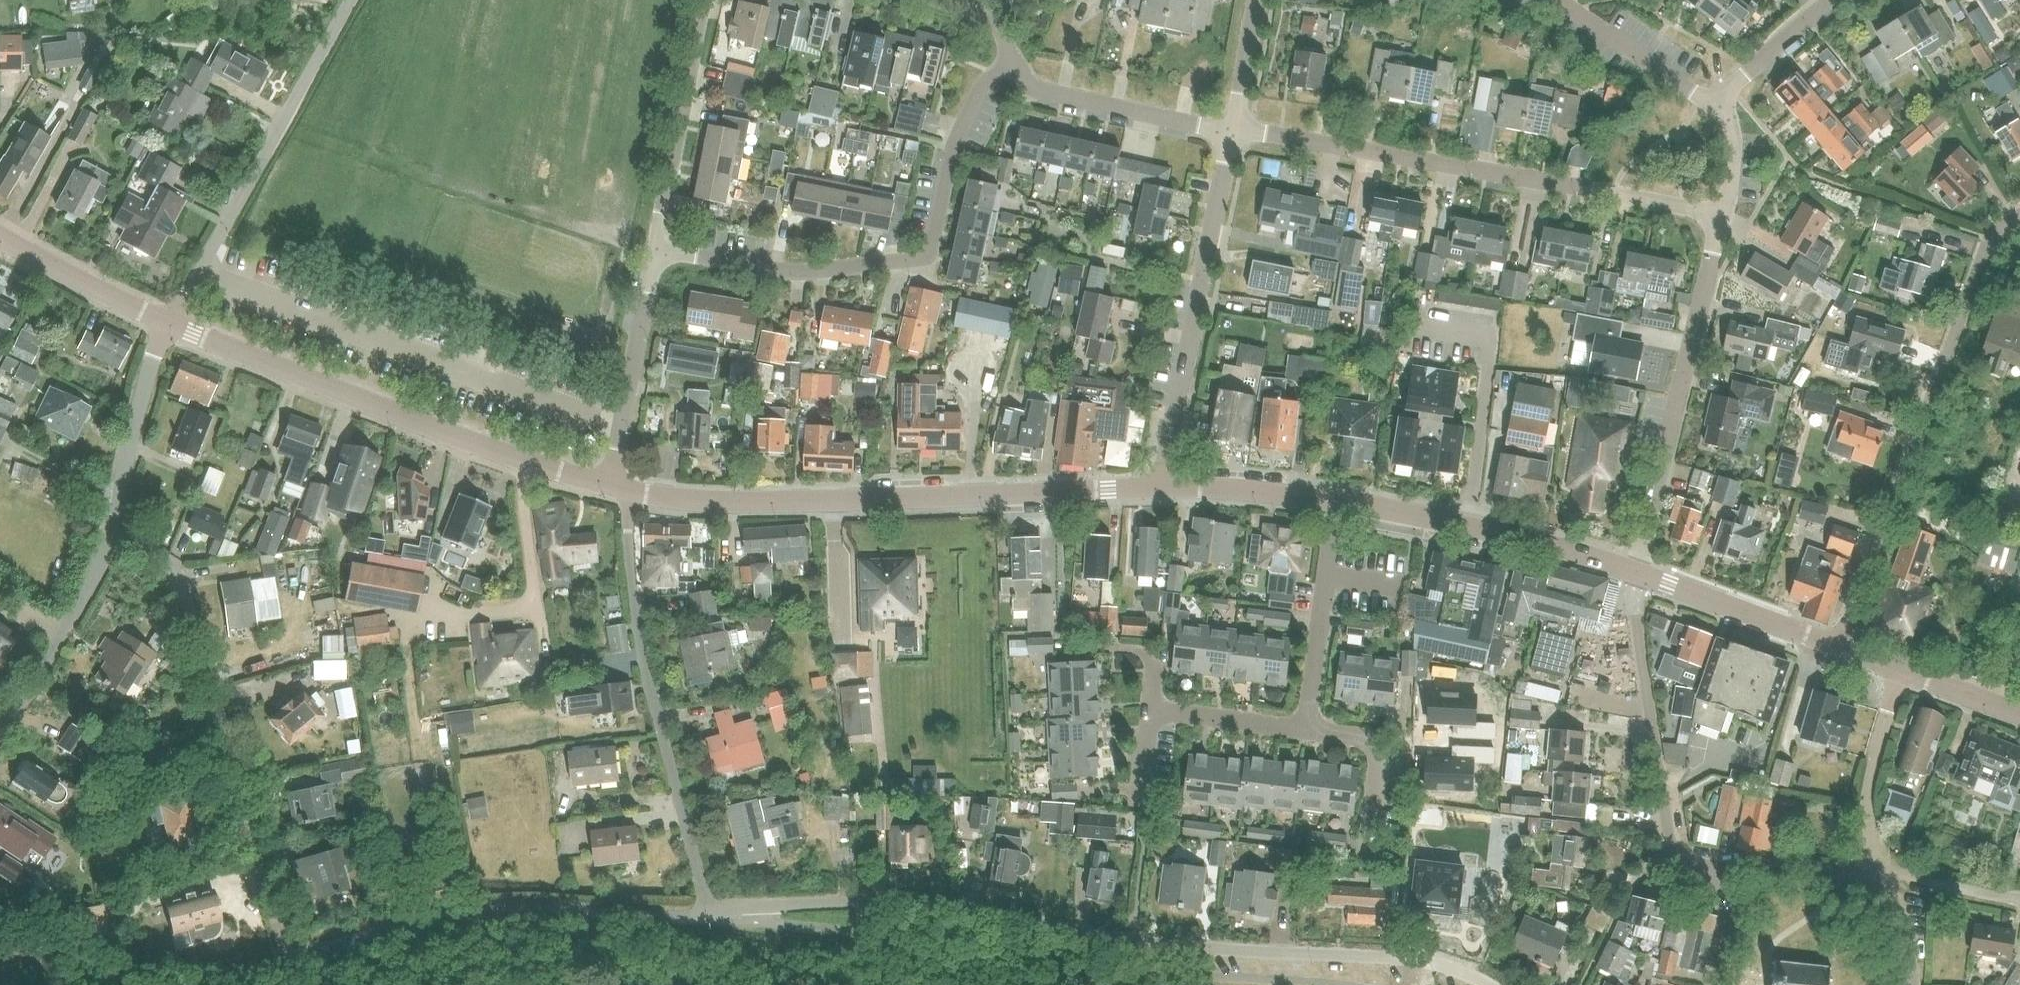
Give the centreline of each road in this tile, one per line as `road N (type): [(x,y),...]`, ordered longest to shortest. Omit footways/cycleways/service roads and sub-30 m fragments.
road 1 (residential): [(112,534),(137,540),(182,589),(274,919),(294,962),(463,913),(702,914)]
road 2 (residential): [(702,914),(896,901),(1133,939),(1407,957),(1488,984)]
road 3 (tertiary): [(628,488),(718,503),(1162,488)]
road 4 (residential): [(1721,215),(1233,131)]
road 5 (residential): [(656,248),(797,275),(923,254),(935,239),(960,131),(989,79),(1015,64)]
road 6 (residential): [(1840,650),(1991,240),(2019,217)]
road 7 (tertiary): [(615,485),(457,436),(170,326)]
road 8 (residential): [(628,488),(638,650),(702,914)]
road 9 (unclassified): [(170,326),(354,0)]
road 10 (residential): [(1634,574),(1721,215)]
road 11 (residential): [(1162,488),(1233,131)]
road 12 (residential): [(1721,874),(1685,857),(1671,839),(1632,620),(1634,574)]
road 13 (tertiary): [(1634,574),(1465,525),(1330,501)]
road 14 (residential): [(656,248),(704,0)]
road 15 (residential): [(615,485),(617,427),(656,248)]
road 16 (residential): [(1233,131),(1042,92),(1015,64)]
road 17 (residential): [(1304,731),(1330,501)]
road 18 (unclassified): [(0,731),(71,620),(112,534)]
road 19 (tertiary): [(1840,650),(1634,574)]
road 20 (unclassified): [(112,534),(170,326)]
road 21 (residential): [(1877,872),(1869,792),(1900,672)]
road 22 (residential): [(1720,106),(1557,0)]
road 23 (tertiary): [(170,326),(0,238)]
road 24 (residential): [(1367,842),(1374,743),(1304,731)]
road 25 (tertiary): [(1162,488),(1330,501)]
road 26 (residential): [(1304,731),(1147,708)]
road 27 (residential): [(1877,872),(1779,863),(1721,874)]
road 28 (residential): [(1720,106),(1832,0)]
road 29 (residential): [(2019,898),(1877,872)]
road 30 (residential): [(1147,708),(1153,670),(1147,655),(1064,642)]
road 31 (residential): [(1233,131),(1256,0)]
road 32 (tertiary): [(2019,714),(1900,672)]
road 33 (residential): [(1913,984),(1903,922),(1877,872)]

